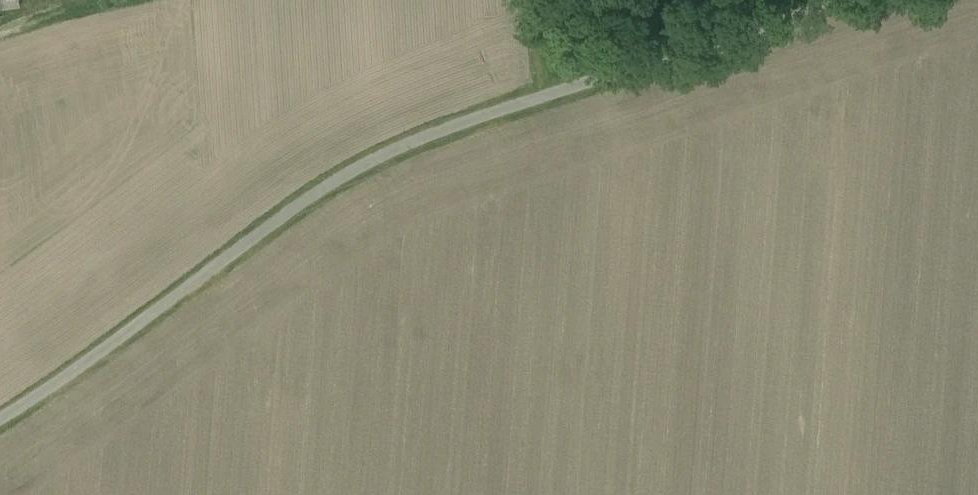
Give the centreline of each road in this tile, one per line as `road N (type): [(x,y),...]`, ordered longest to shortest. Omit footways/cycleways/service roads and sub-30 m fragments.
road 1 (unclassified): [(0,418),(313,197),(390,153),(850,0)]

